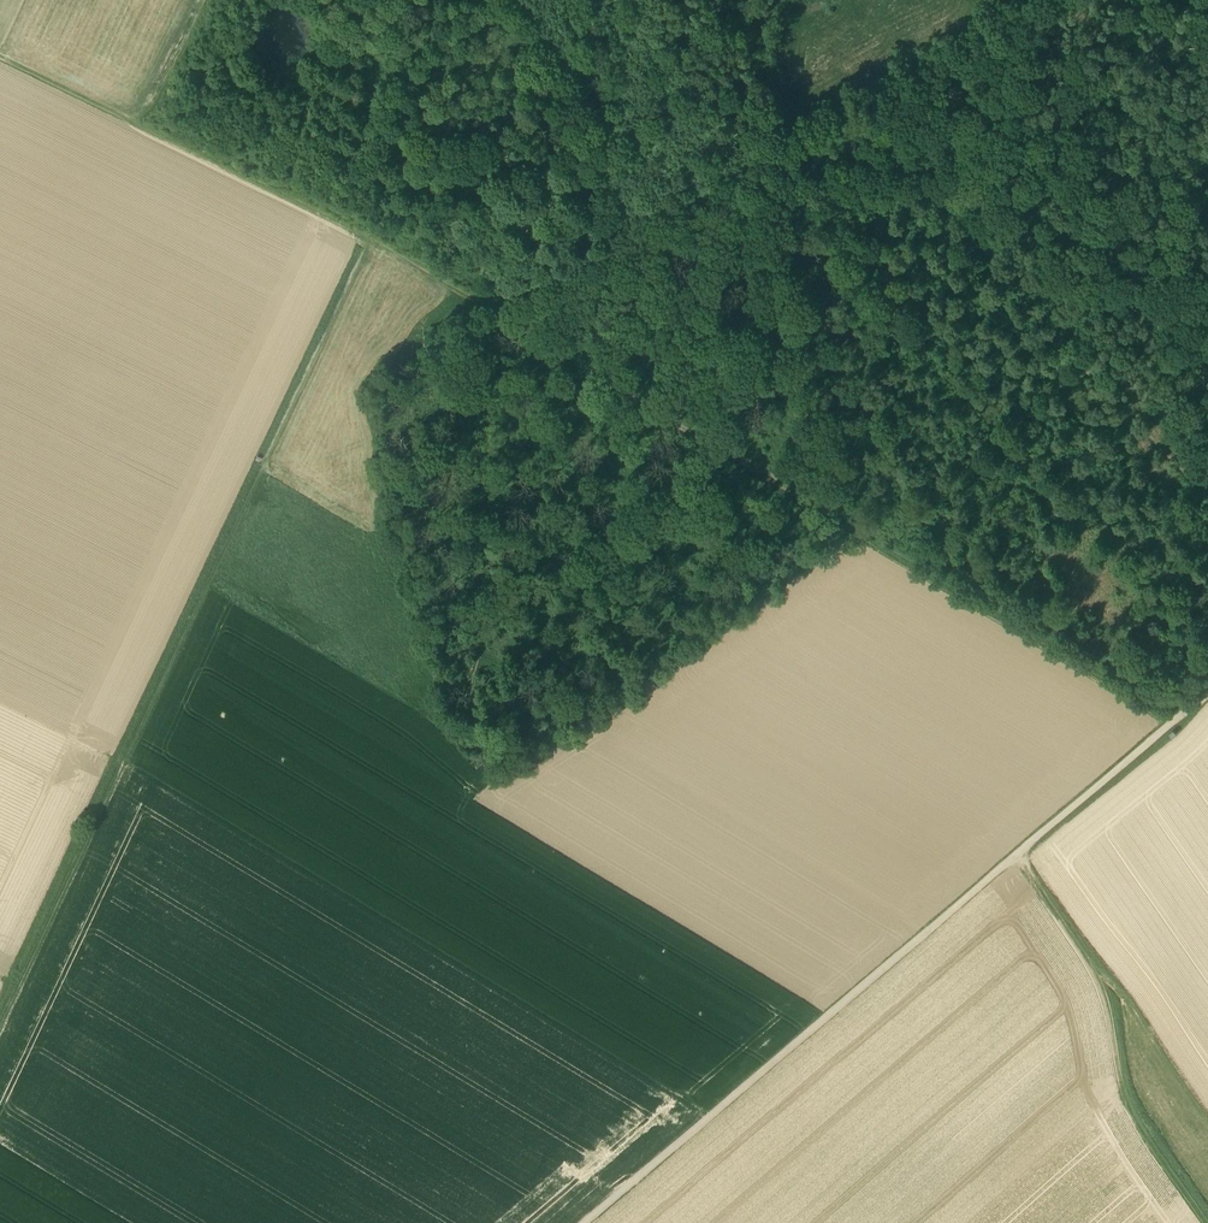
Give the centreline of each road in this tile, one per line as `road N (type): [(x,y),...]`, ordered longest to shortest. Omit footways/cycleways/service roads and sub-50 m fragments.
road 1 (track): [(0,1024),(381,244)]
road 2 (track): [(491,308),(843,530),(1173,721)]
road 3 (track): [(1018,856),(589,1222)]
road 4 (track): [(0,58),(420,264),(491,308)]
road 5 (track): [(1018,856),(1096,974),(1130,1102),(1207,1222)]
road 6 (track): [(1173,721),(1018,856)]
road 7 (track): [(156,134),(220,0)]

